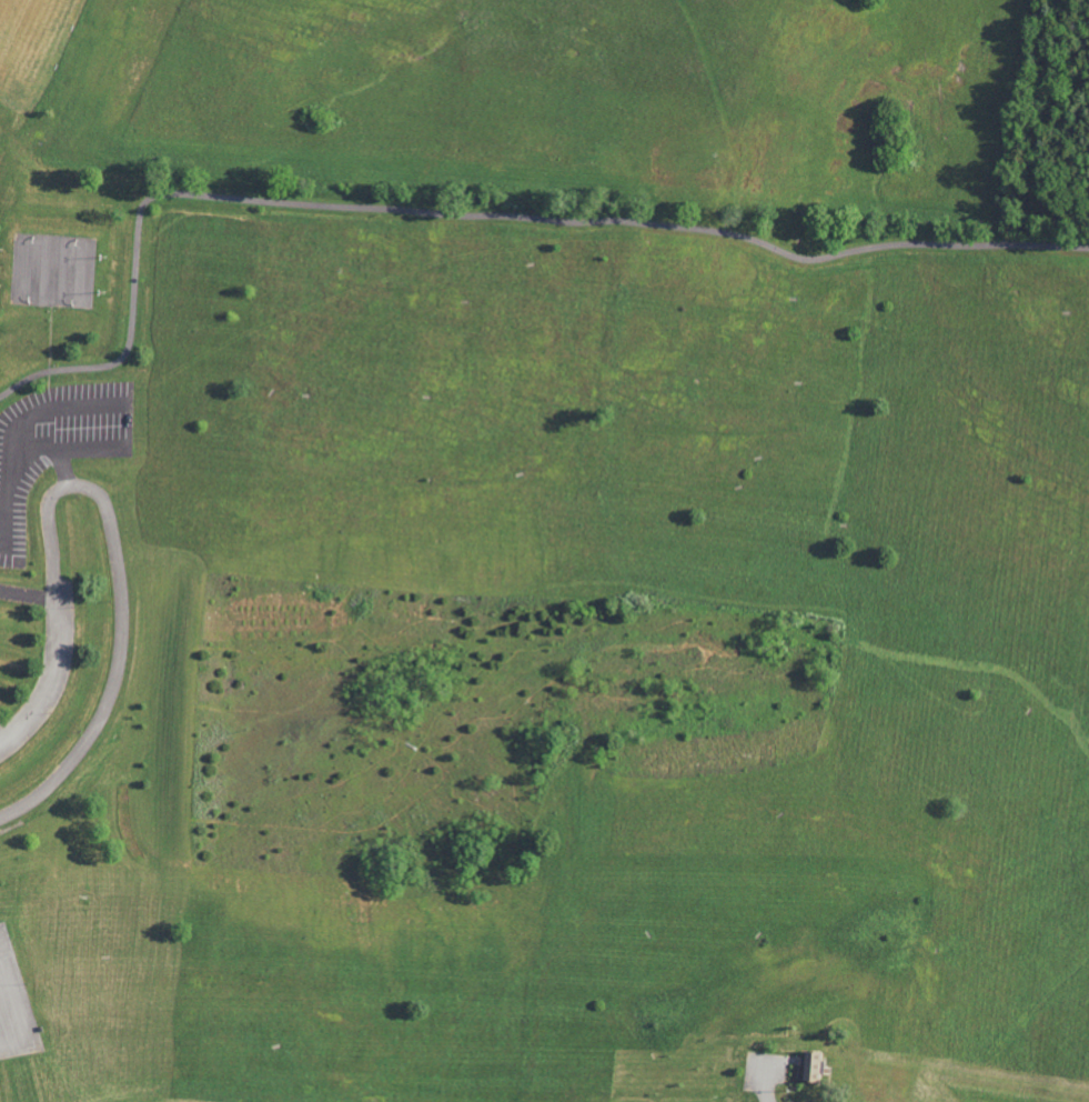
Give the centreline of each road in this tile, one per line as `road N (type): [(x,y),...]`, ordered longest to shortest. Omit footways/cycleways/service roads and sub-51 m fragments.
road 1 (residential): [(0,815),(70,762),(114,683),(124,625),(119,558),(109,505),(88,483),(56,492),(54,654),(36,704),(0,739)]

